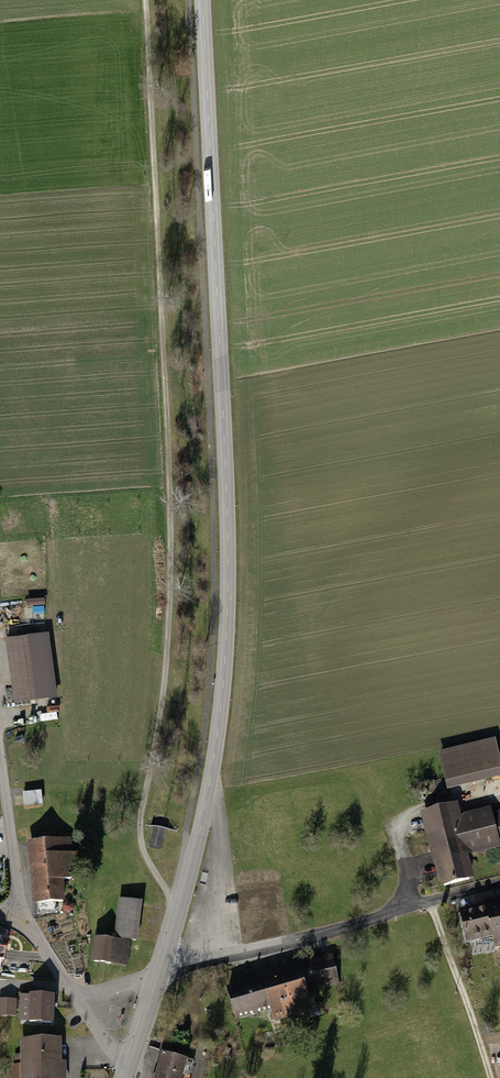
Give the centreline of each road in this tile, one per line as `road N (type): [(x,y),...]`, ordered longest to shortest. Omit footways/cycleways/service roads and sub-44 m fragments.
road 1 (tertiary): [(202,0),(227,611),(207,799),(162,973)]
road 2 (track): [(181,906),(160,883),(139,833),(170,592),(145,0)]
road 3 (residential): [(499,883),(162,973)]
road 4 (track): [(487,1077),(430,901)]
road 5 (residential): [(20,920),(0,759)]

